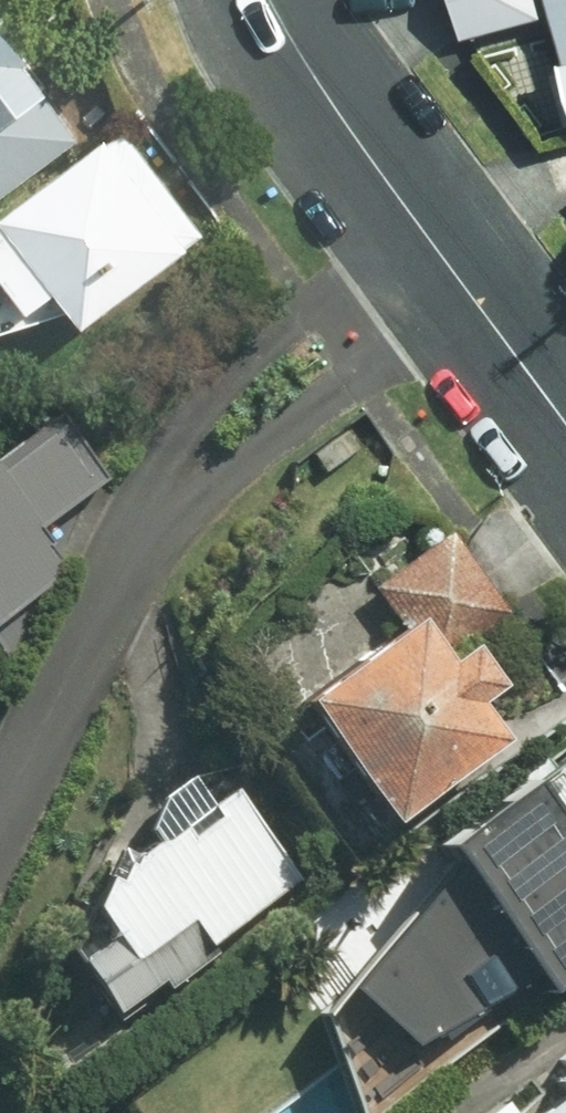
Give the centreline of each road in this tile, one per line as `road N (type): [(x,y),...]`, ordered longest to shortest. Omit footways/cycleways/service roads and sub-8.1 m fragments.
road 1 (residential): [(0,860),(154,529),(253,397),(441,247)]
road 2 (tertiary): [(441,247),(322,85),(283,0)]
road 3 (tertiary): [(565,417),(441,247)]

